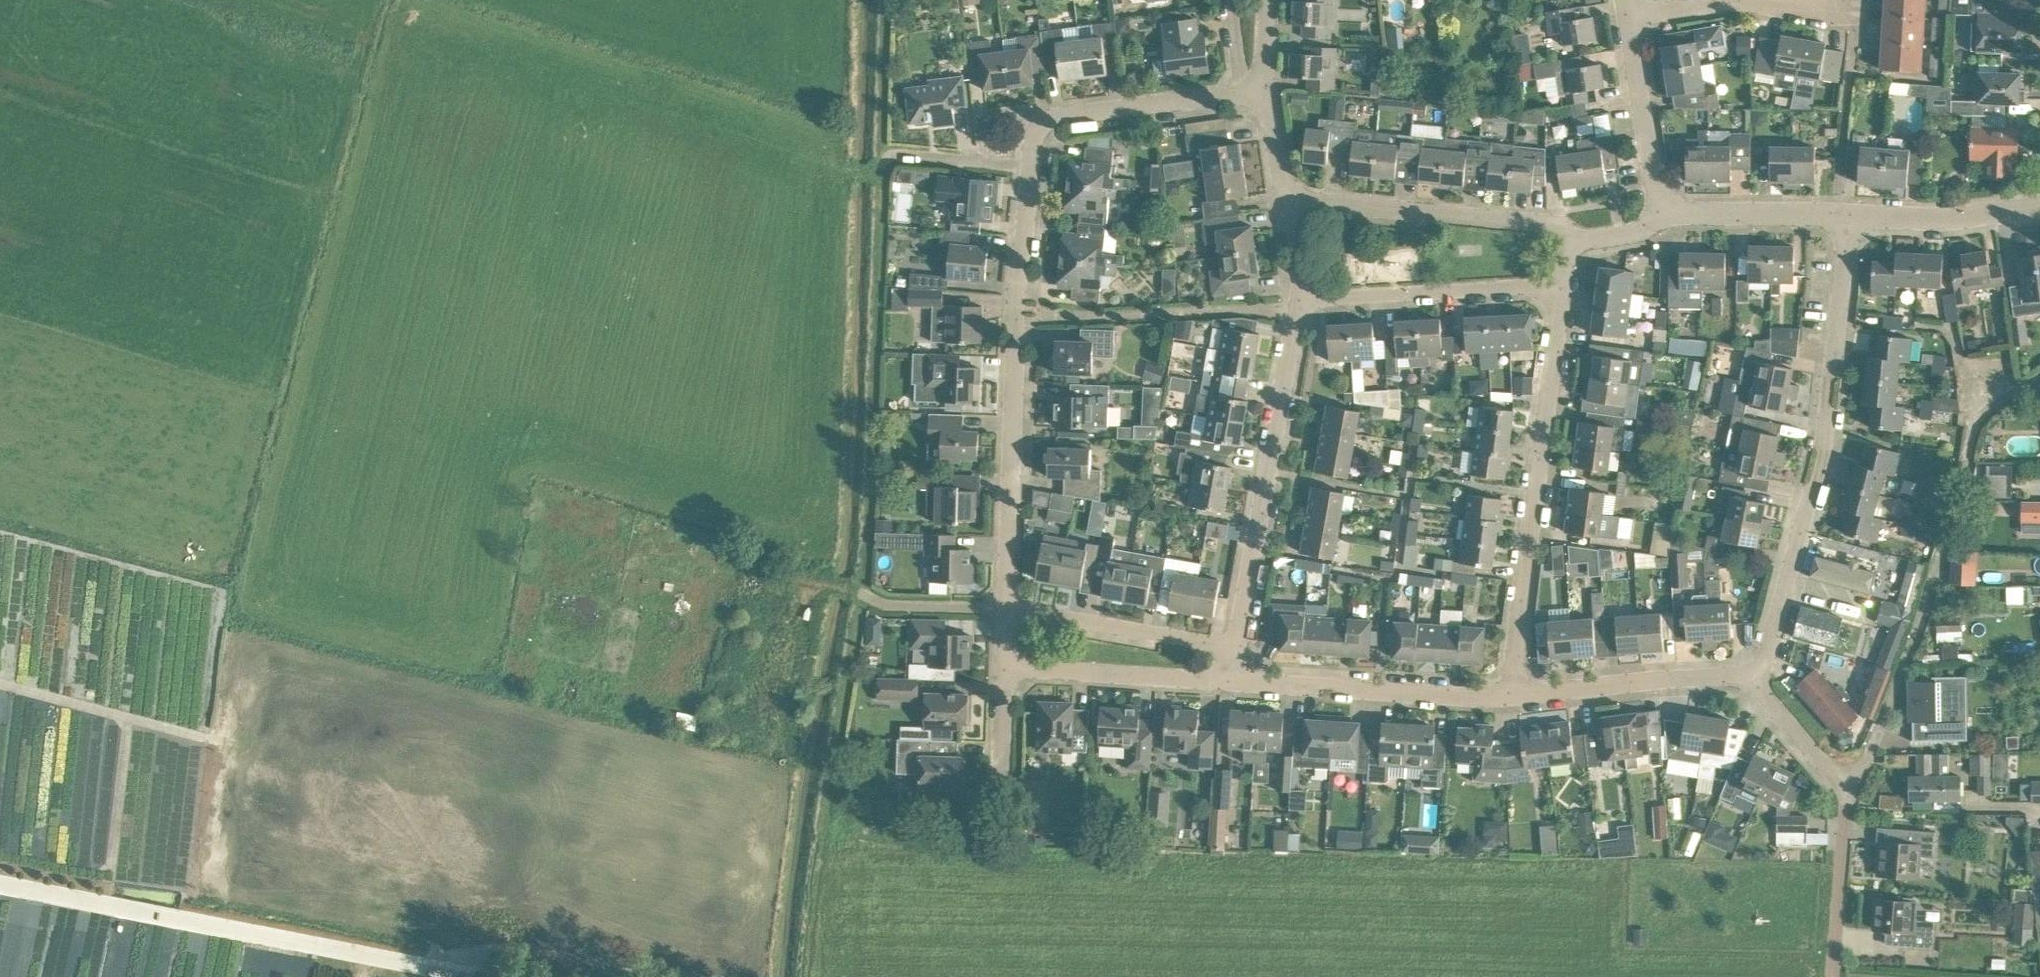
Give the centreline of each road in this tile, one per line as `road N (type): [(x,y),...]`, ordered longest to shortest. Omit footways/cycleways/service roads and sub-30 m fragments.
road 1 (residential): [(1757,677),(1827,426),(1848,216)]
road 2 (residential): [(1006,606),(1014,313),(1031,164)]
road 3 (residential): [(1510,696),(1563,289)]
road 4 (residential): [(1236,649),(1302,297)]
road 5 (unclassified): [(1285,197),(1553,224),(1571,241)]
road 6 (residential): [(1231,680),(1510,696)]
road 7 (residential): [(1031,164),(1034,134),(1057,116),(1266,90)]
road 8 (residential): [(1302,297),(1563,289)]
road 9 (residential): [(1510,696),(1757,677)]
road 10 (residential): [(1006,606),(1236,649)]
road 11 (residential): [(1004,666),(1231,680)]
road 12 (residential): [(1660,215),(1626,13)]
road 13 (unclassified): [(1848,216),(1963,216),(2039,205)]
road 14 (residential): [(1833,976),(1847,788)]
road 15 (unclassified): [(1660,215),(1848,216)]
road 16 (unclassified): [(884,161),(895,154),(1031,164)]
road 17 (residential): [(1847,788),(1757,677)]
road 18 (residential): [(1847,788),(1907,660)]
road 19 (residential): [(1001,791),(1004,666)]

